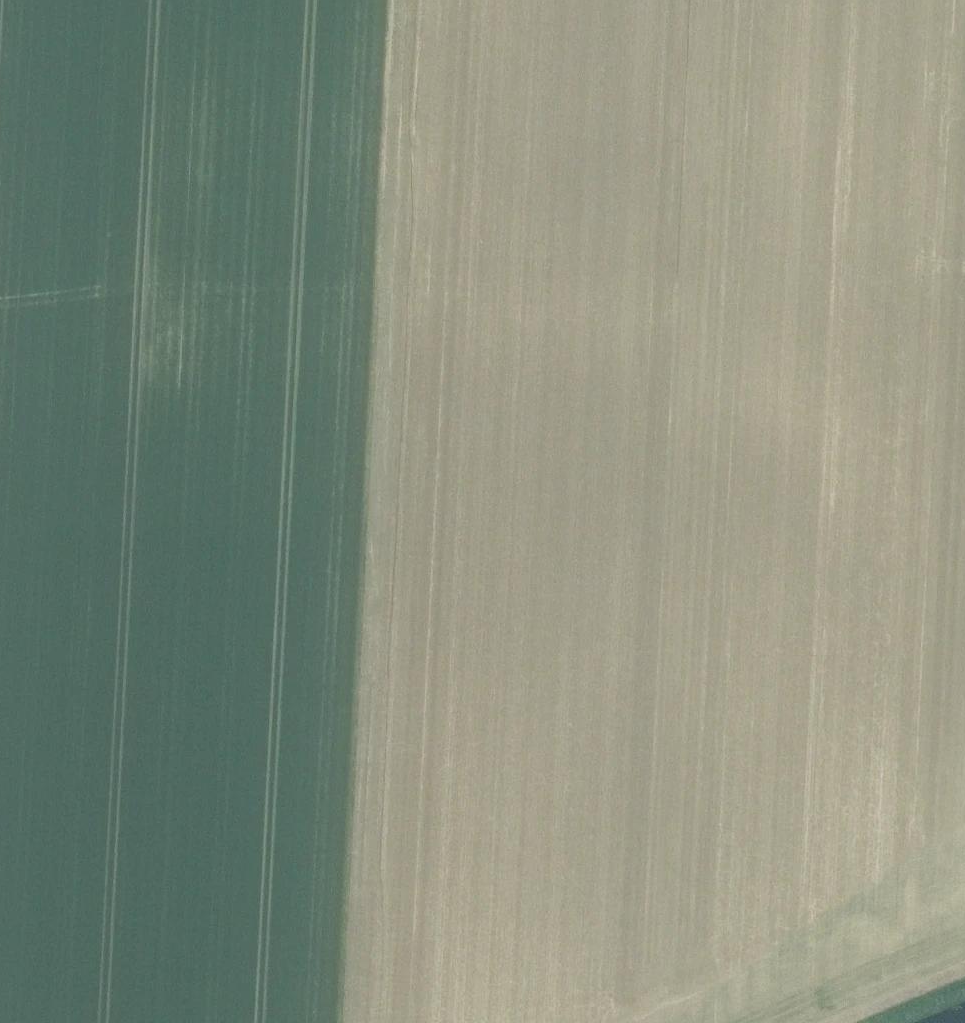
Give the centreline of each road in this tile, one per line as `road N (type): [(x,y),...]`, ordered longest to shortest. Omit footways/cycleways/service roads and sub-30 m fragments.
road 1 (track): [(831,1022),(964,970)]

